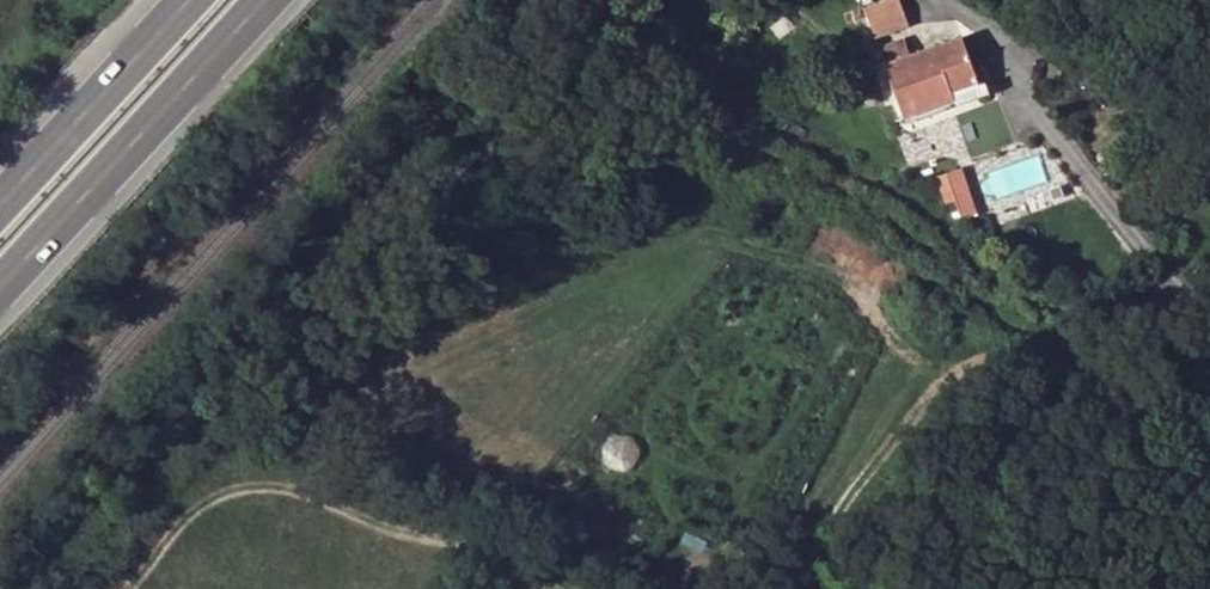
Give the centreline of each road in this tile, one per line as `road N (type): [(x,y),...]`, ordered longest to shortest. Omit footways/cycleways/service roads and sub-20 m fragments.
road 1 (trunk): [(0,301),(286,0)]
road 2 (trunk): [(188,0),(0,203)]

